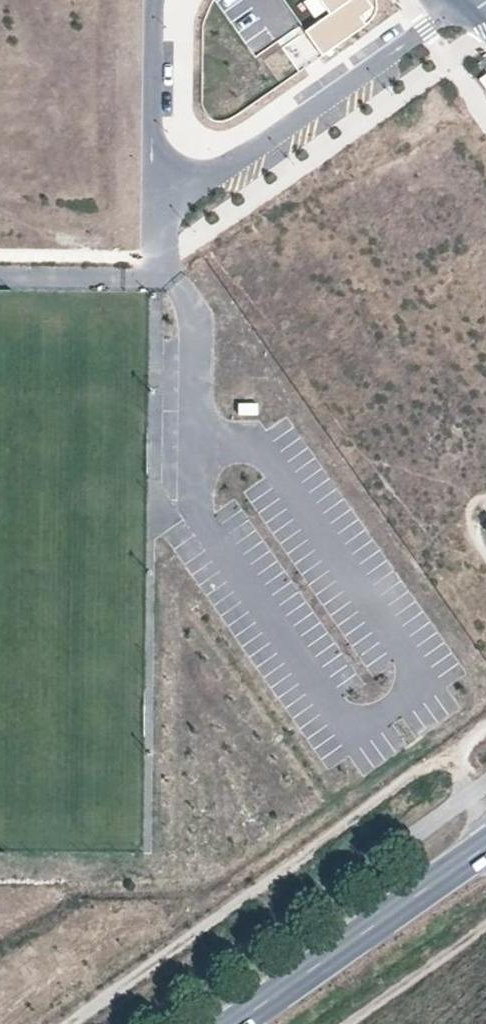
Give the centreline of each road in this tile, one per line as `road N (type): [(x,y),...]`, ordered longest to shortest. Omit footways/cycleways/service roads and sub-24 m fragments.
road 1 (residential): [(162,206),(470,1)]
road 2 (secondary): [(485,846),(232,1023)]
road 3 (residential): [(156,0),(152,158),(162,206)]

